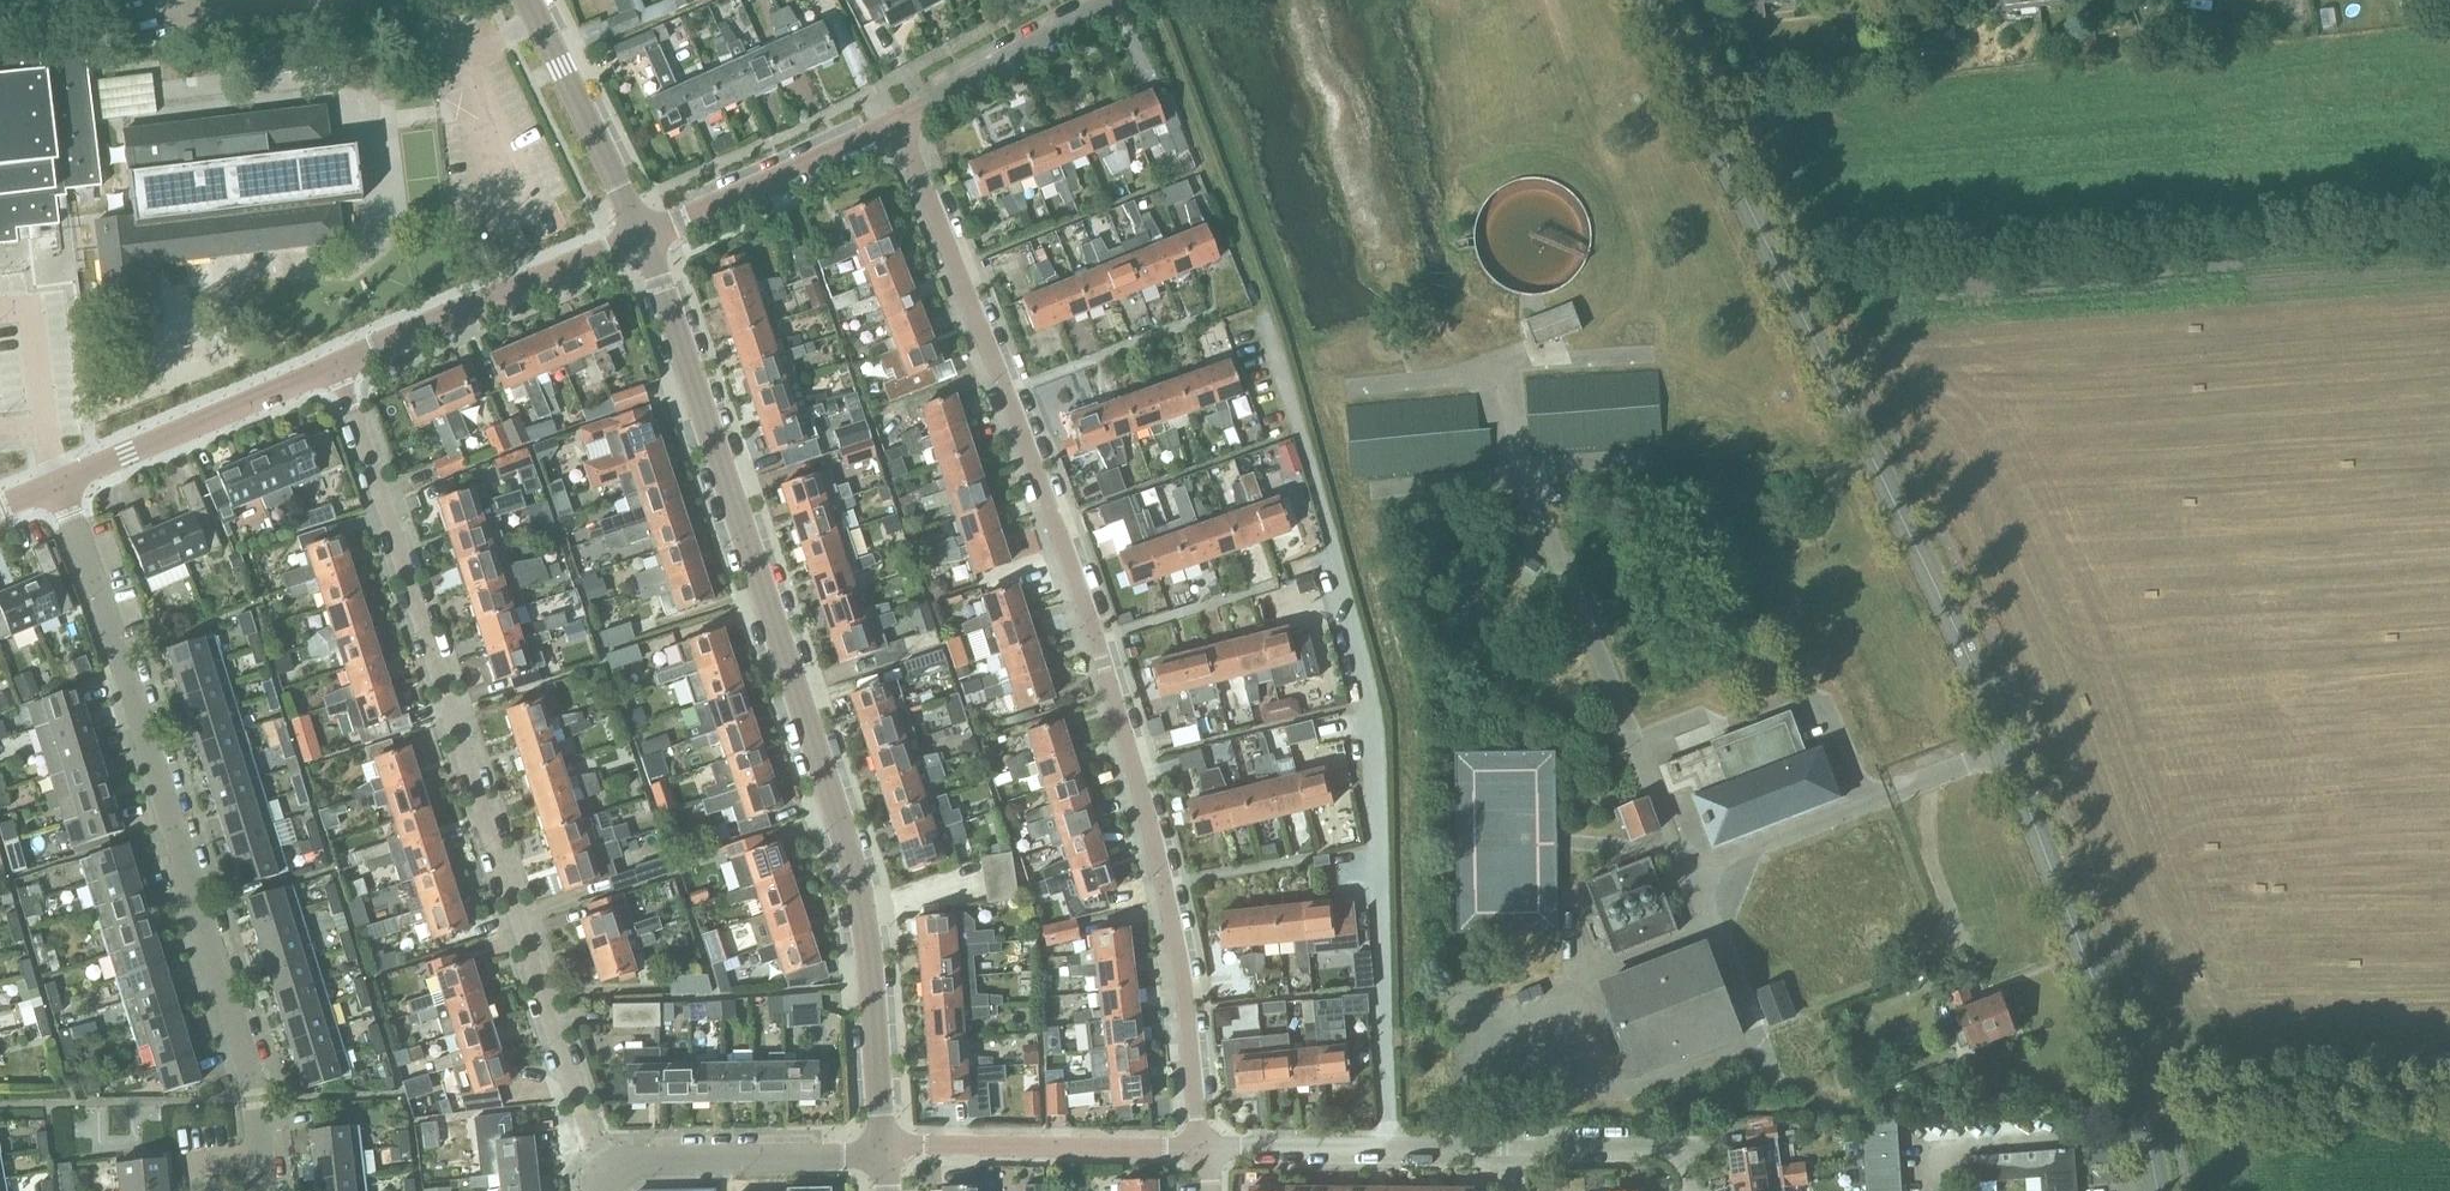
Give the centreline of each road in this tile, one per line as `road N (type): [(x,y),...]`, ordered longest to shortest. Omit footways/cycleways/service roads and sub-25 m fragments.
road 1 (secondary): [(2158,1190),(2139,1100),(1981,683),(1654,0)]
road 2 (residential): [(1193,1154),(1166,923),(1133,761),(1066,548),(898,117)]
road 3 (residential): [(880,1151),(872,916),(639,238)]
road 4 (residential): [(604,1172),(540,963),(328,362)]
road 5 (residential): [(260,1190),(225,999),(147,726),(63,483)]
road 6 (residential): [(1691,1190),(1685,1146),(1193,1154)]
road 7 (residential): [(328,362),(639,238)]
road 8 (residential): [(880,1151),(1193,1154)]
road 9 (track): [(2449,1100),(2139,1100)]
road 10 (residential): [(63,483),(328,362)]
road 11 (residential): [(639,238),(898,117)]
road 12 (unclassified): [(880,1151),(631,1162),(604,1172)]
road 13 (residential): [(639,238),(524,0)]
road 14 (residential): [(898,117),(1125,0)]

